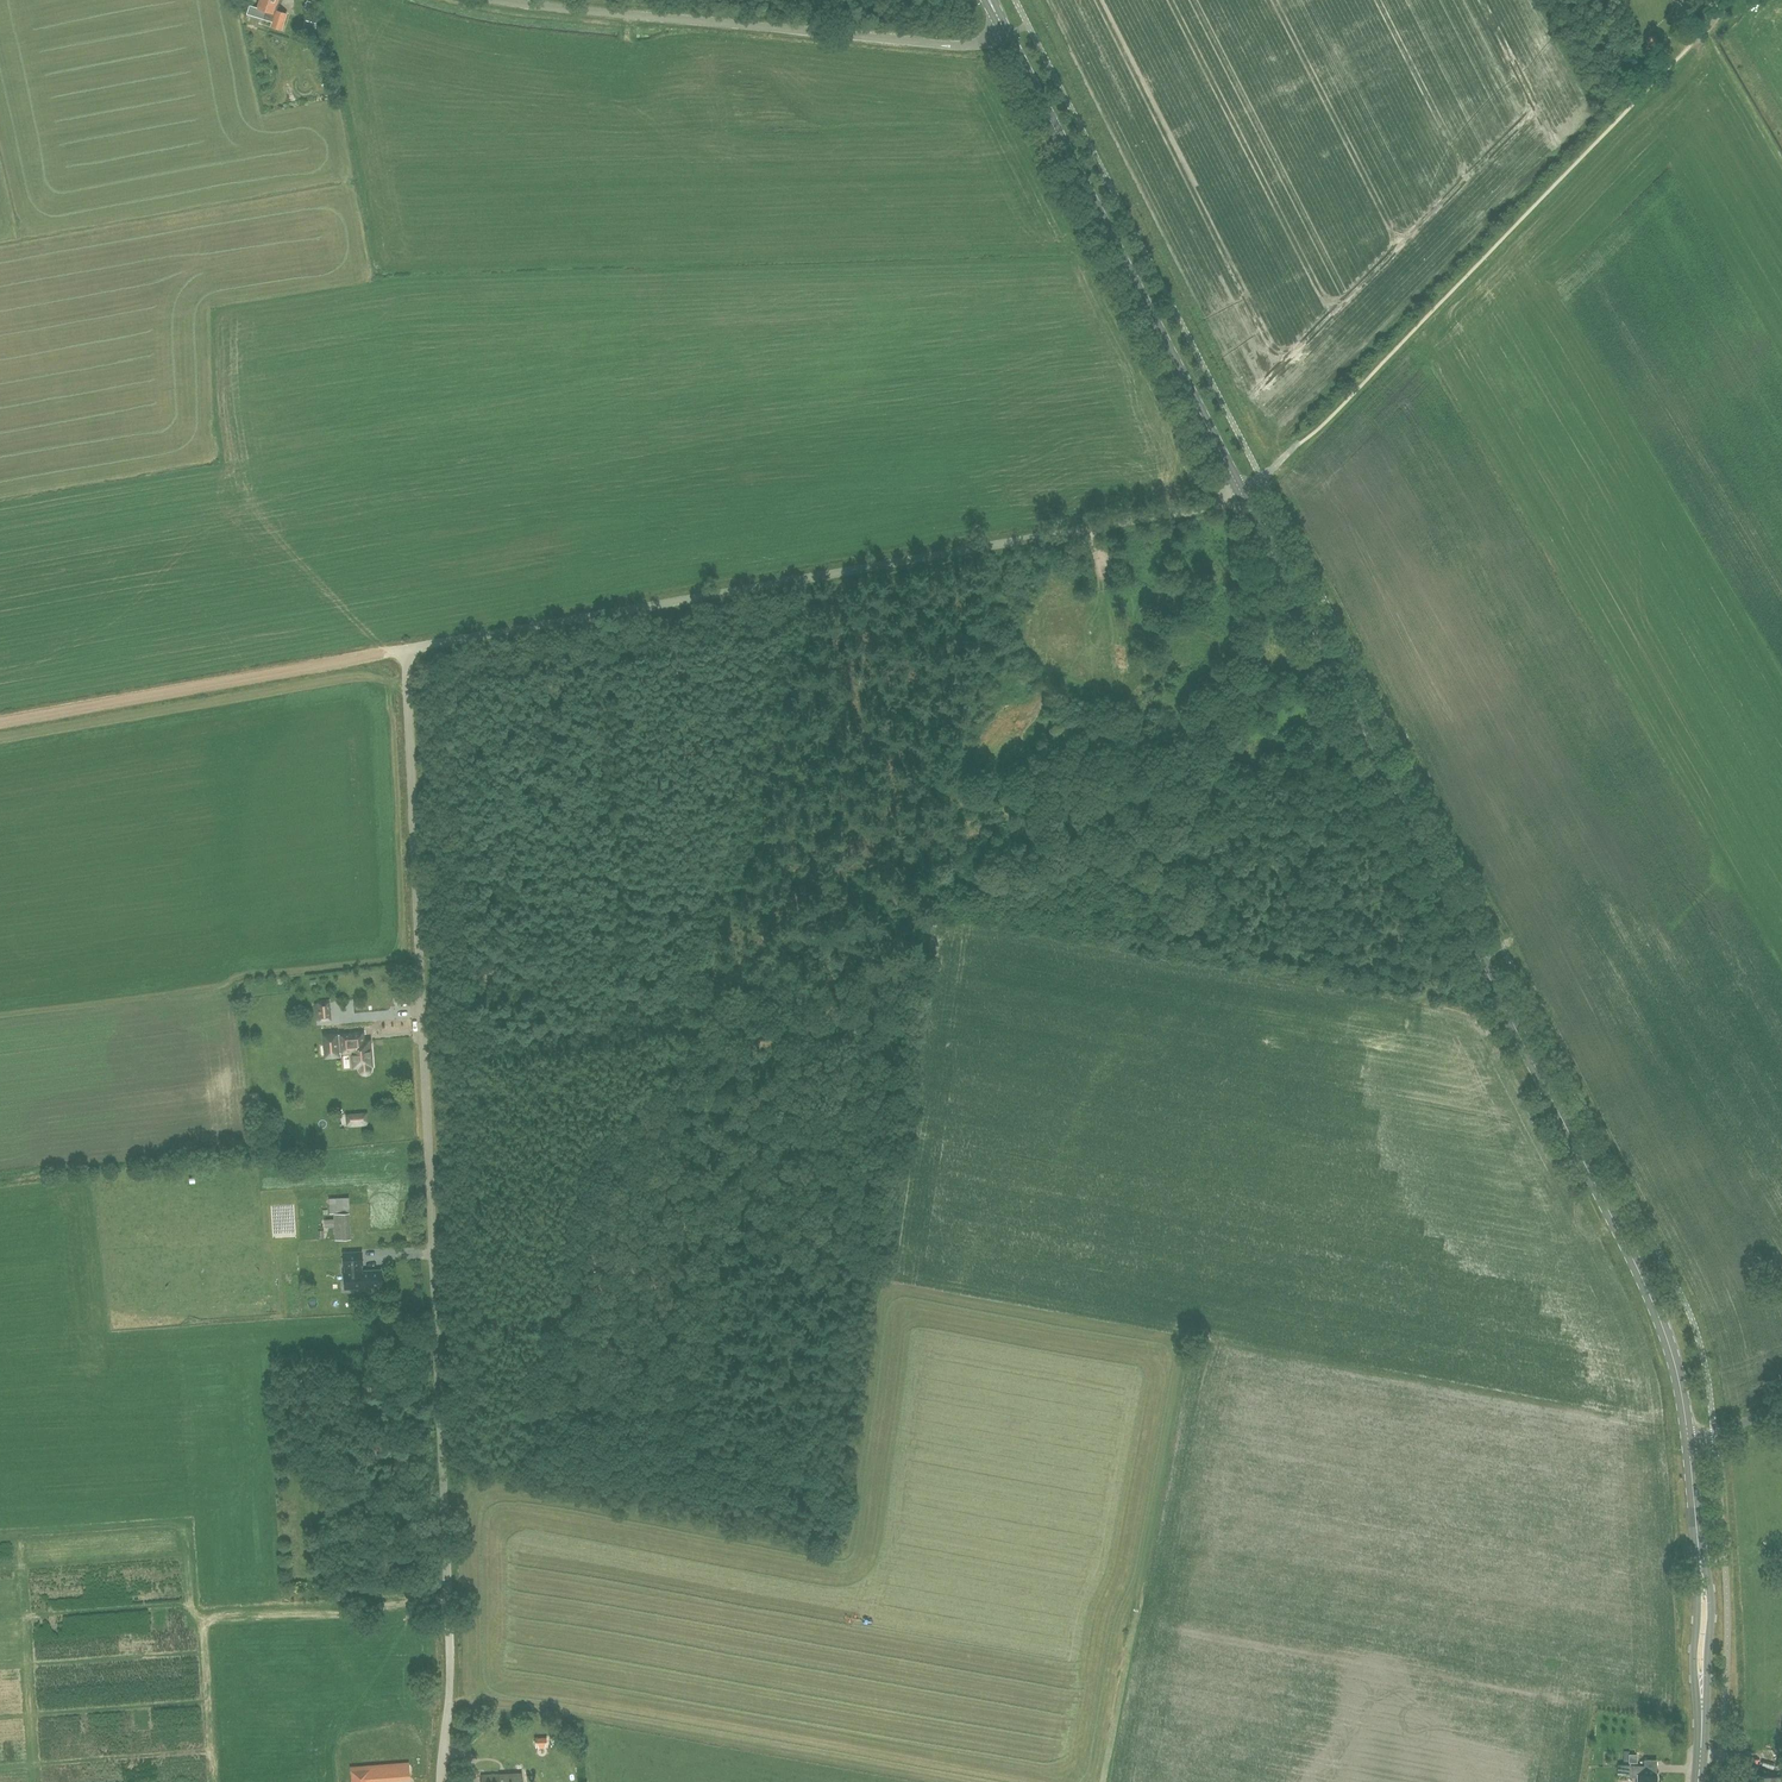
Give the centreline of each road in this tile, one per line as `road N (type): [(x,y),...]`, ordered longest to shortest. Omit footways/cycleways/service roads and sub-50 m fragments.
road 1 (unclassified): [(443,1781),(453,1680),(405,651),(1183,510),(1242,493)]
road 2 (secondary): [(1688,1440),(1675,1362),(1638,1260),(1242,493)]
road 3 (unclassified): [(494,0),(957,46),(1007,35)]
road 4 (secondary): [(1242,493),(1007,35)]
road 5 (track): [(0,722),(405,651)]
road 6 (secondary): [(1699,1781),(1704,1593),(1688,1440)]

